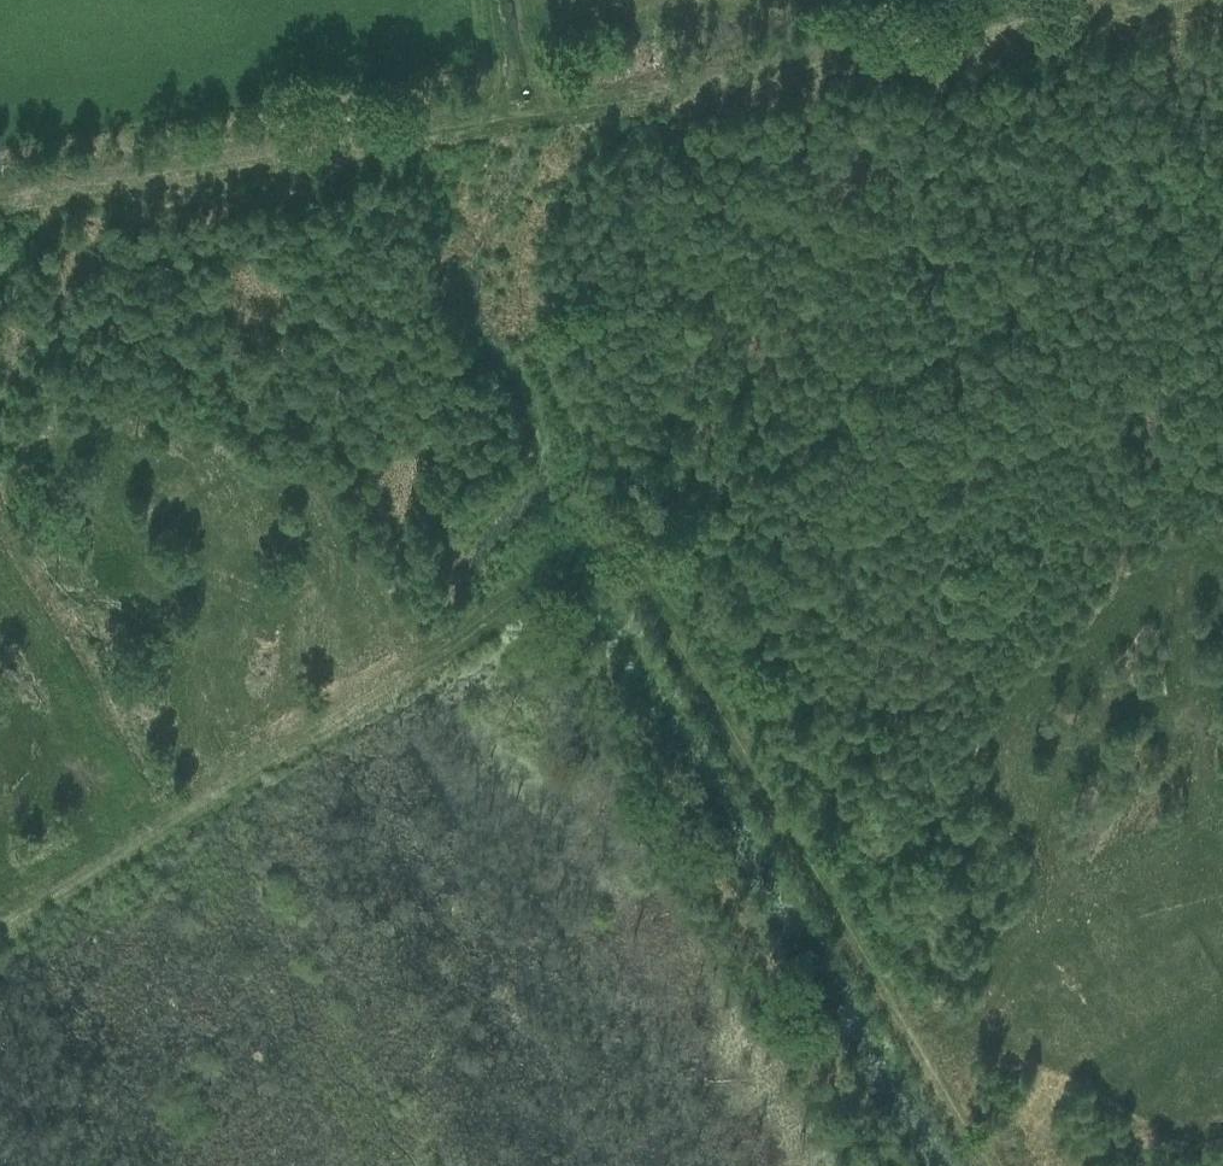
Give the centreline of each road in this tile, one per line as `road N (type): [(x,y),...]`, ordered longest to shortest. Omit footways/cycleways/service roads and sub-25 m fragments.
road 1 (track): [(0,919),(591,560),(623,562),(982,1165)]
road 2 (track): [(0,180),(1052,0)]

